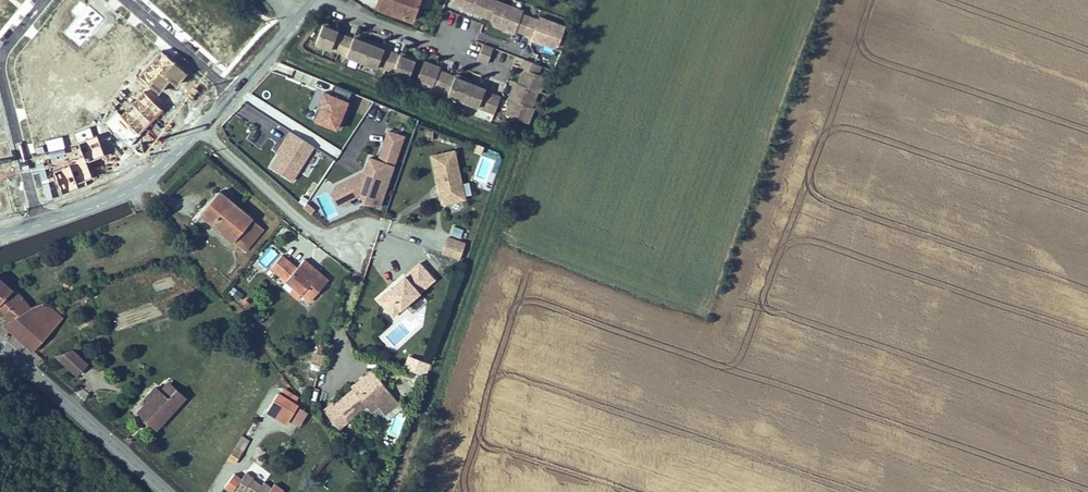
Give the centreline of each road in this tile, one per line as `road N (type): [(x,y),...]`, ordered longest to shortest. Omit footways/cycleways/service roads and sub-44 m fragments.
road 1 (residential): [(39,221),(1,60),(47,0)]
road 2 (tertiary): [(0,344),(169,491)]
road 3 (residential): [(197,131),(316,233),(355,241)]
road 4 (residential): [(39,221),(149,177),(197,131)]
road 5 (residential): [(326,0),(460,52)]
road 6 (residential): [(125,0),(232,93)]

